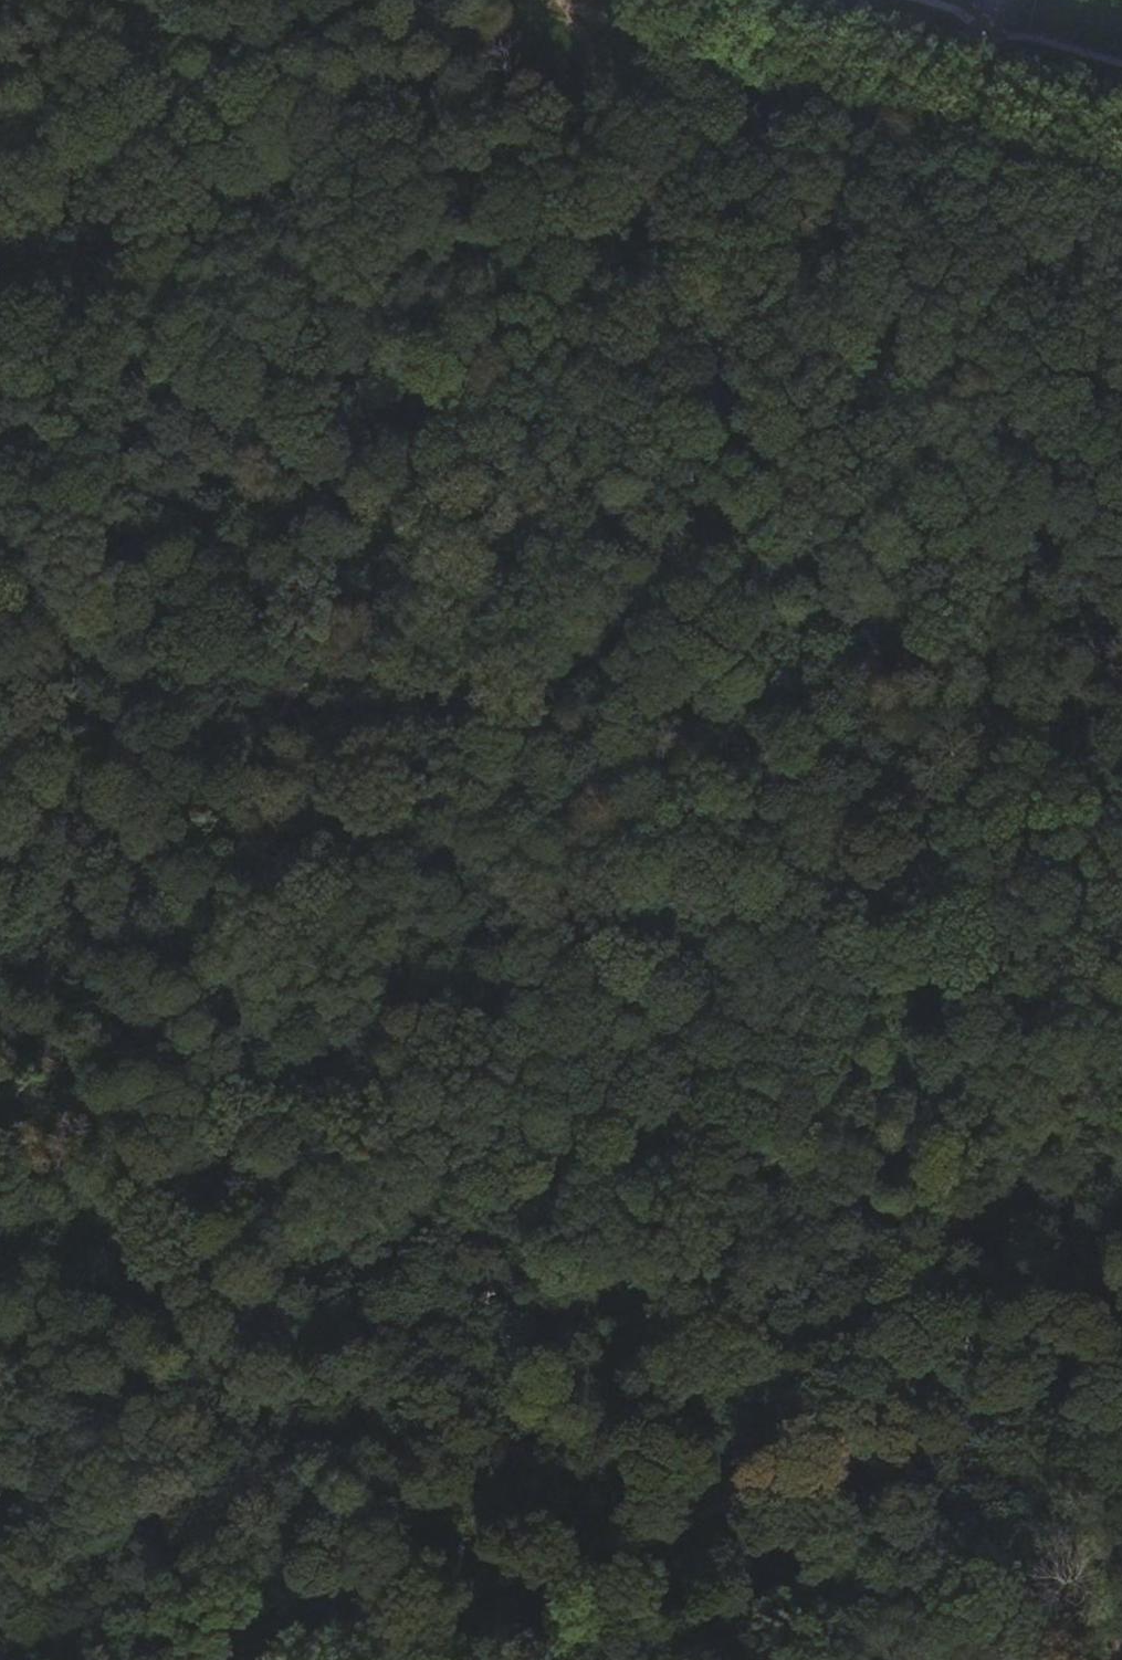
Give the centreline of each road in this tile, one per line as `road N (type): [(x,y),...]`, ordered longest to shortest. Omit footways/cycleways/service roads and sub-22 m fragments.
road 1 (track): [(1121,1035),(652,1)]
road 2 (unclassified): [(274,1659),(1121,1355)]
road 3 (track): [(652,1),(1121,151)]

